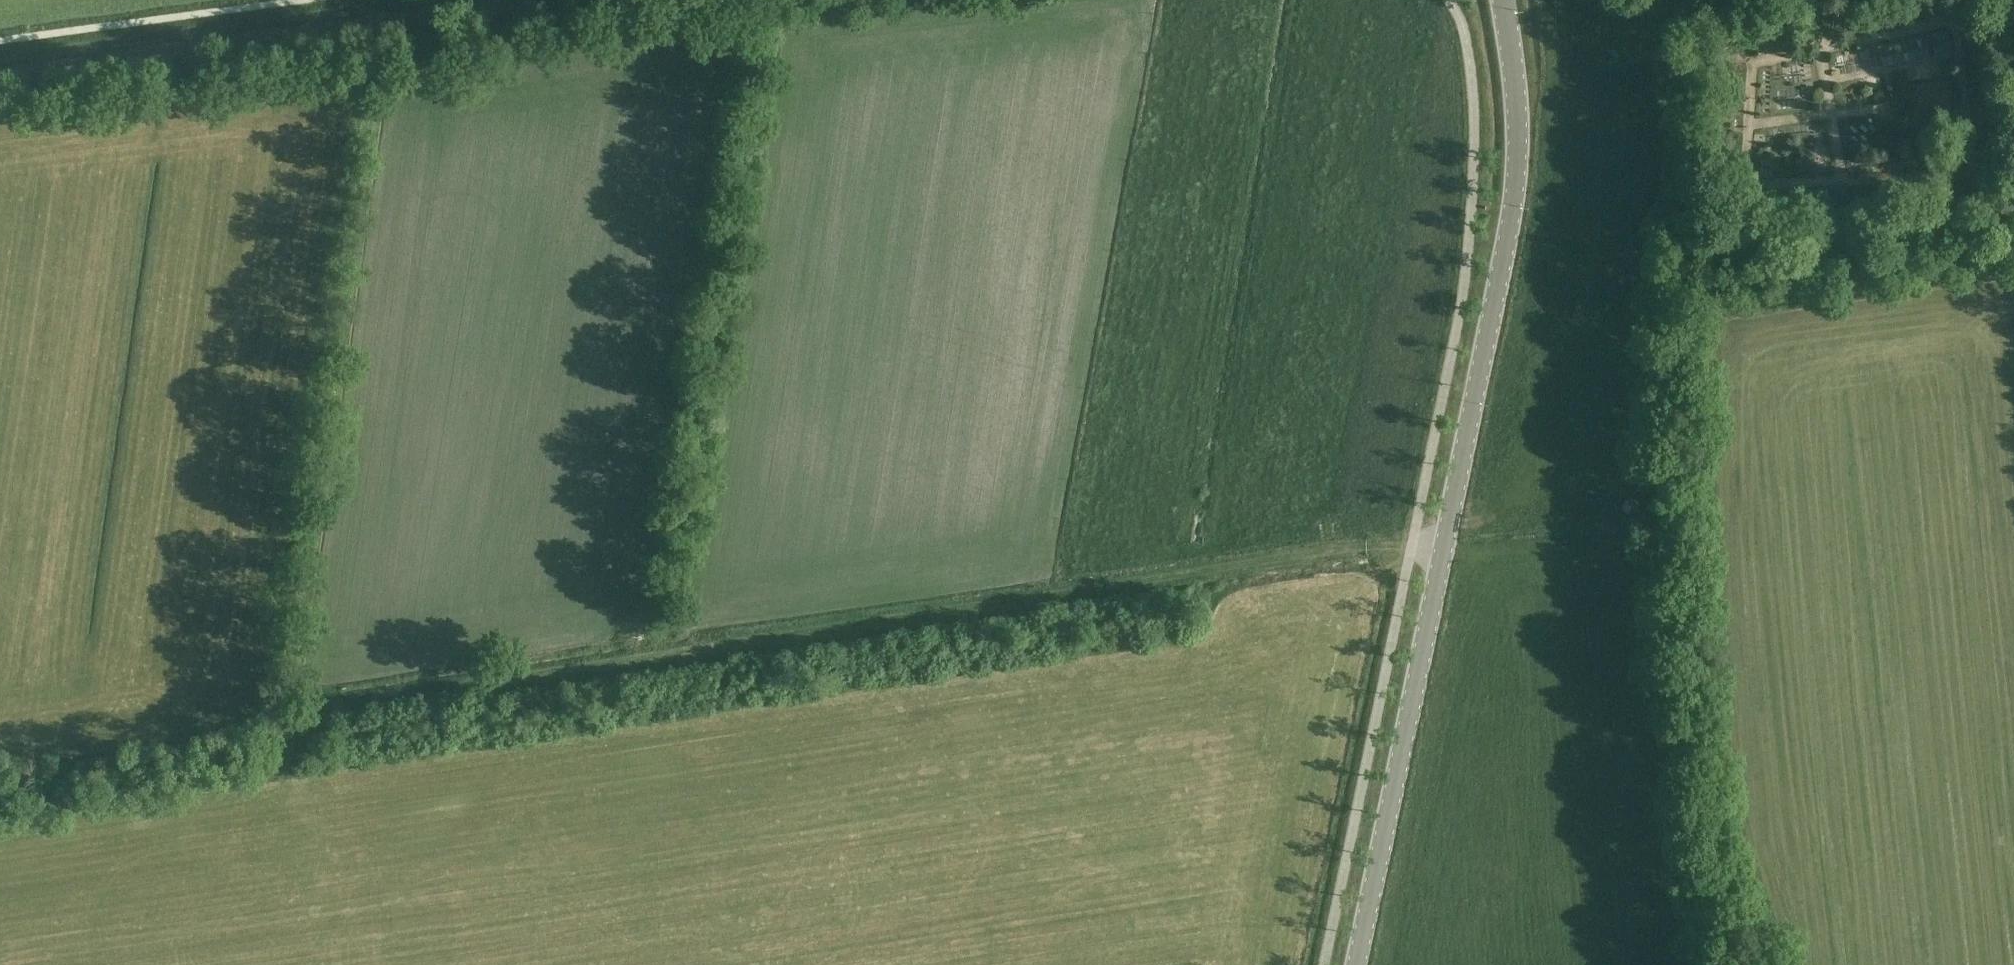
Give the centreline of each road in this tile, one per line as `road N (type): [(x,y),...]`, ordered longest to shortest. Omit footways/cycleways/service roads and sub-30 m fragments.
road 1 (track): [(283,783),(288,730),(298,716),(328,704),(1448,537)]
road 2 (tertiary): [(1355,964),(1480,399),(1518,165),(1506,0)]
road 3 (track): [(503,0),(0,73)]
road 4 (track): [(2013,268),(1648,315)]

